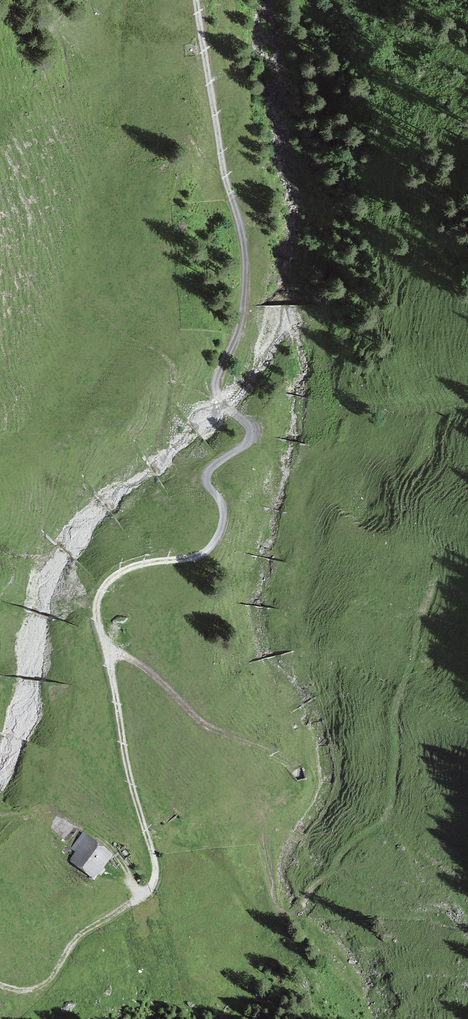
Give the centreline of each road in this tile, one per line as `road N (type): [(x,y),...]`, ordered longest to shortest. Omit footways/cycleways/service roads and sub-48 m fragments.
road 1 (track): [(0,984),(35,989),(79,934),(145,896),(154,859),(126,763),(98,591),(128,565),(210,548),(222,509),(204,481),(207,468),(249,441),(252,430),(214,387),(242,318),(244,249),(202,0)]
road 2 (track): [(148,836),(214,856),(246,909),(261,918),(289,916),(354,839),(392,810),(395,708),(437,582)]
road 3 (track): [(104,648),(151,673),(195,716),(298,772)]
road 4 (track): [(145,896),(125,860),(92,829),(61,819),(0,817)]

